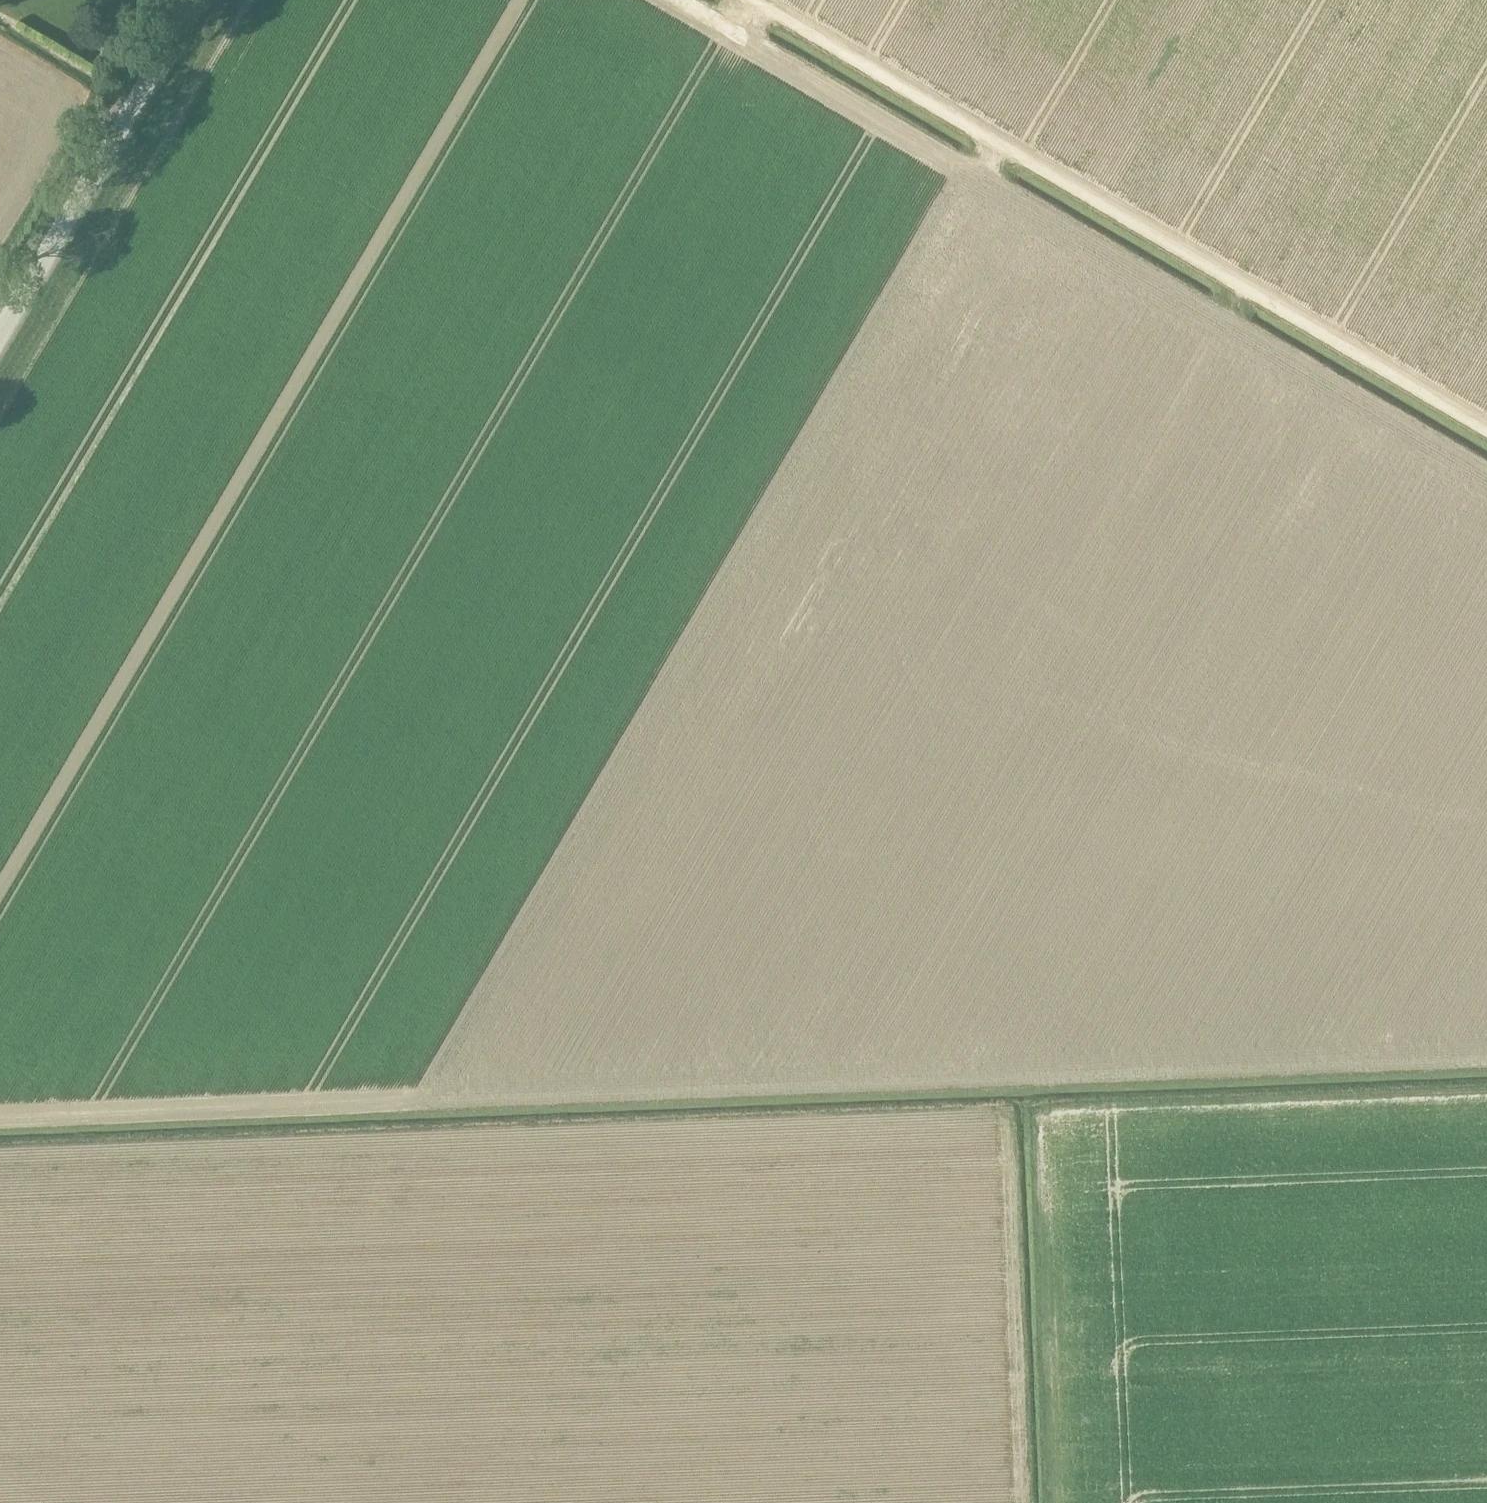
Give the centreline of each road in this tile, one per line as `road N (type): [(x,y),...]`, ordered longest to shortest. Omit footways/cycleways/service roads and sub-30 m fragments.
road 1 (unclassified): [(0,331),(194,0)]

